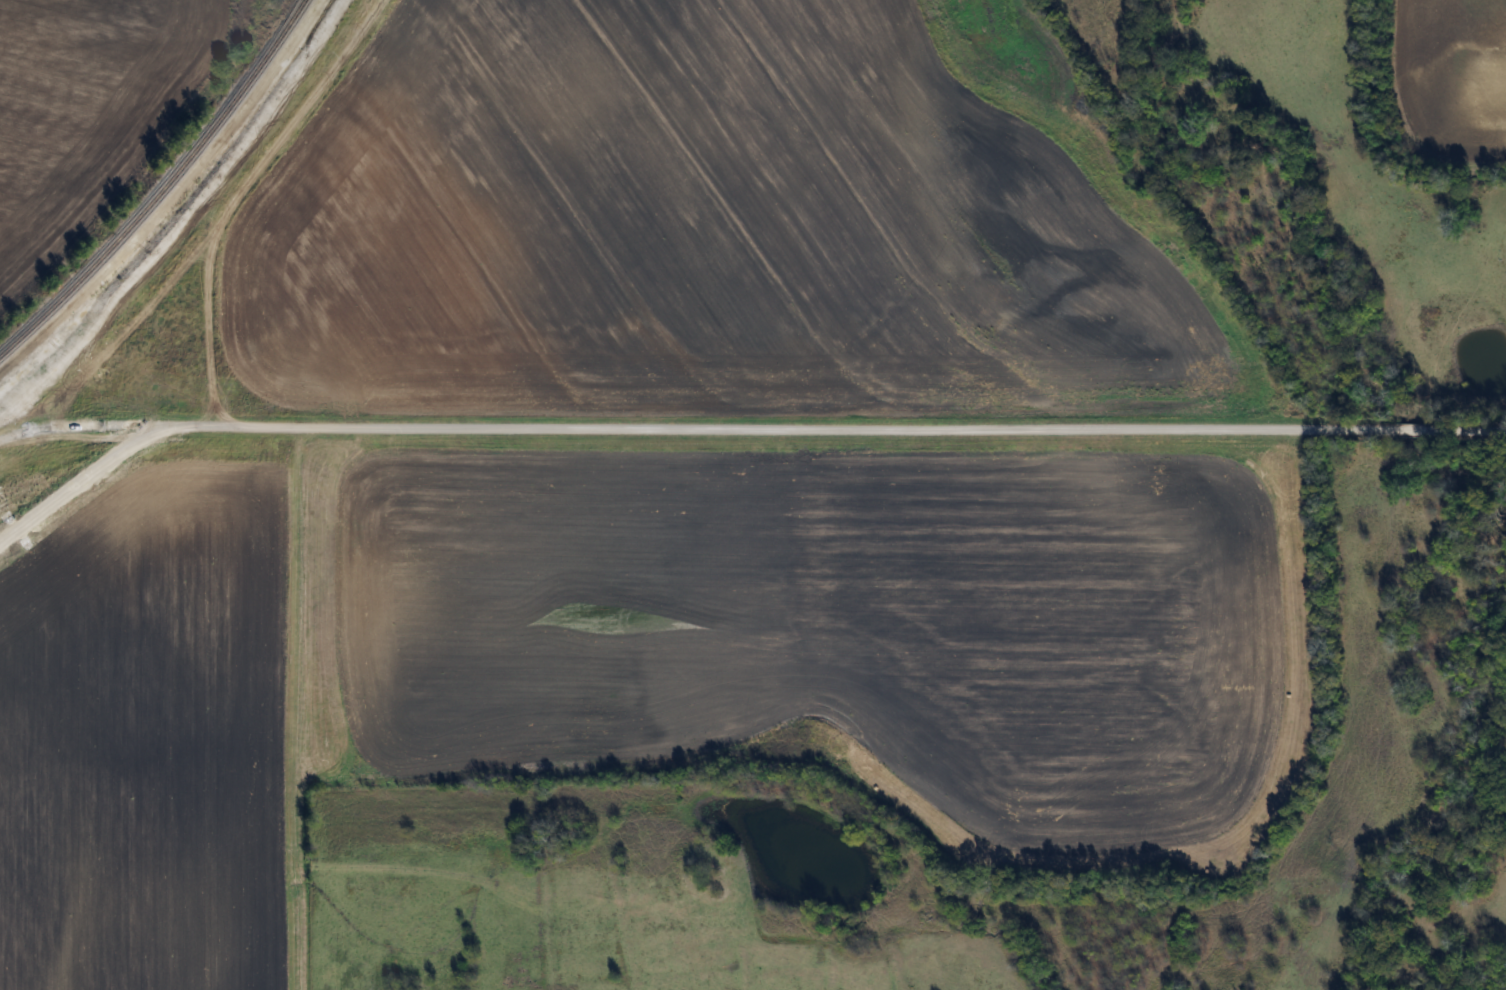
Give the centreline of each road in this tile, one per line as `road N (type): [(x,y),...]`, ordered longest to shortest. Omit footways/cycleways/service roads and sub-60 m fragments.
road 1 (residential): [(0,538),(93,471),(168,430),(1505,431)]

